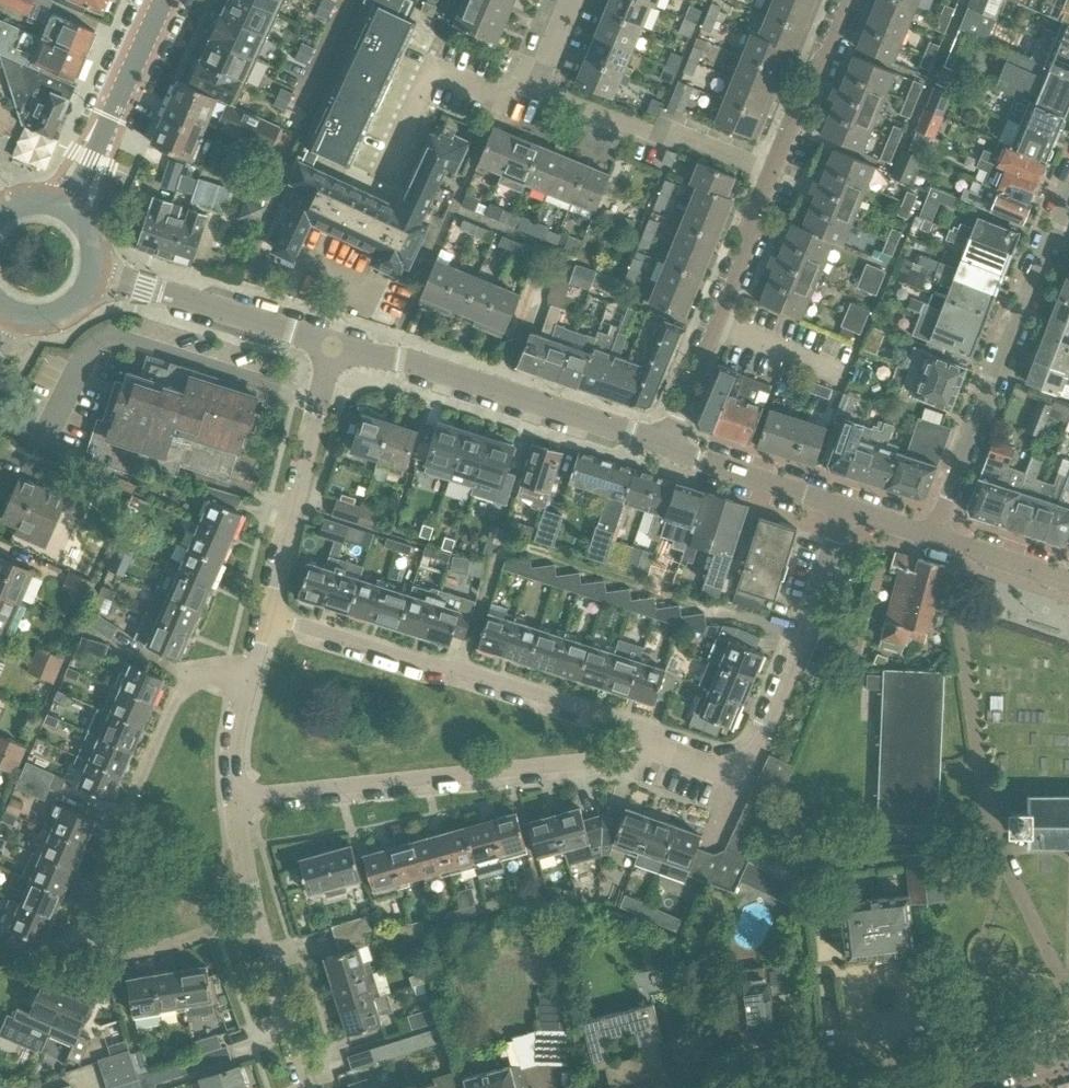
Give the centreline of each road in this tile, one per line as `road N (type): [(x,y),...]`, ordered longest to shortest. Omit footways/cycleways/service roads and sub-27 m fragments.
road 1 (residential): [(258,922),(126,950),(95,941),(84,920),(181,686),(210,671),(249,677)]
road 2 (residential): [(238,796),(673,754)]
road 3 (residential): [(673,754),(640,729),(268,613)]
road 4 (residential): [(933,536),(1068,204)]
road 5 (residential): [(673,754),(725,771),(748,764),(847,508)]
road 6 (residential): [(667,446),(417,364),(339,346)]
road 7 (residential): [(667,446),(771,175)]
road 8 (residential): [(268,613),(339,346)]
road 9 (residential): [(339,346),(89,274)]
road 10 (residential): [(771,175),(686,136),(648,135),(536,89)]
road 11 (residential): [(536,89),(498,95),(430,66),(375,186)]
road 12 (residential): [(66,210),(163,0)]
road 13 (residential): [(771,175),(850,0)]
road 14 (residential): [(847,508),(667,446)]
road 15 (residential): [(306,1087),(258,922)]
road 16 (residential): [(930,1087),(1068,1045)]
road 17 (residential): [(1068,581),(933,536)]
road 18 (residential): [(258,922),(238,796)]
road 19 (residential): [(238,796),(235,729),(249,677)]

